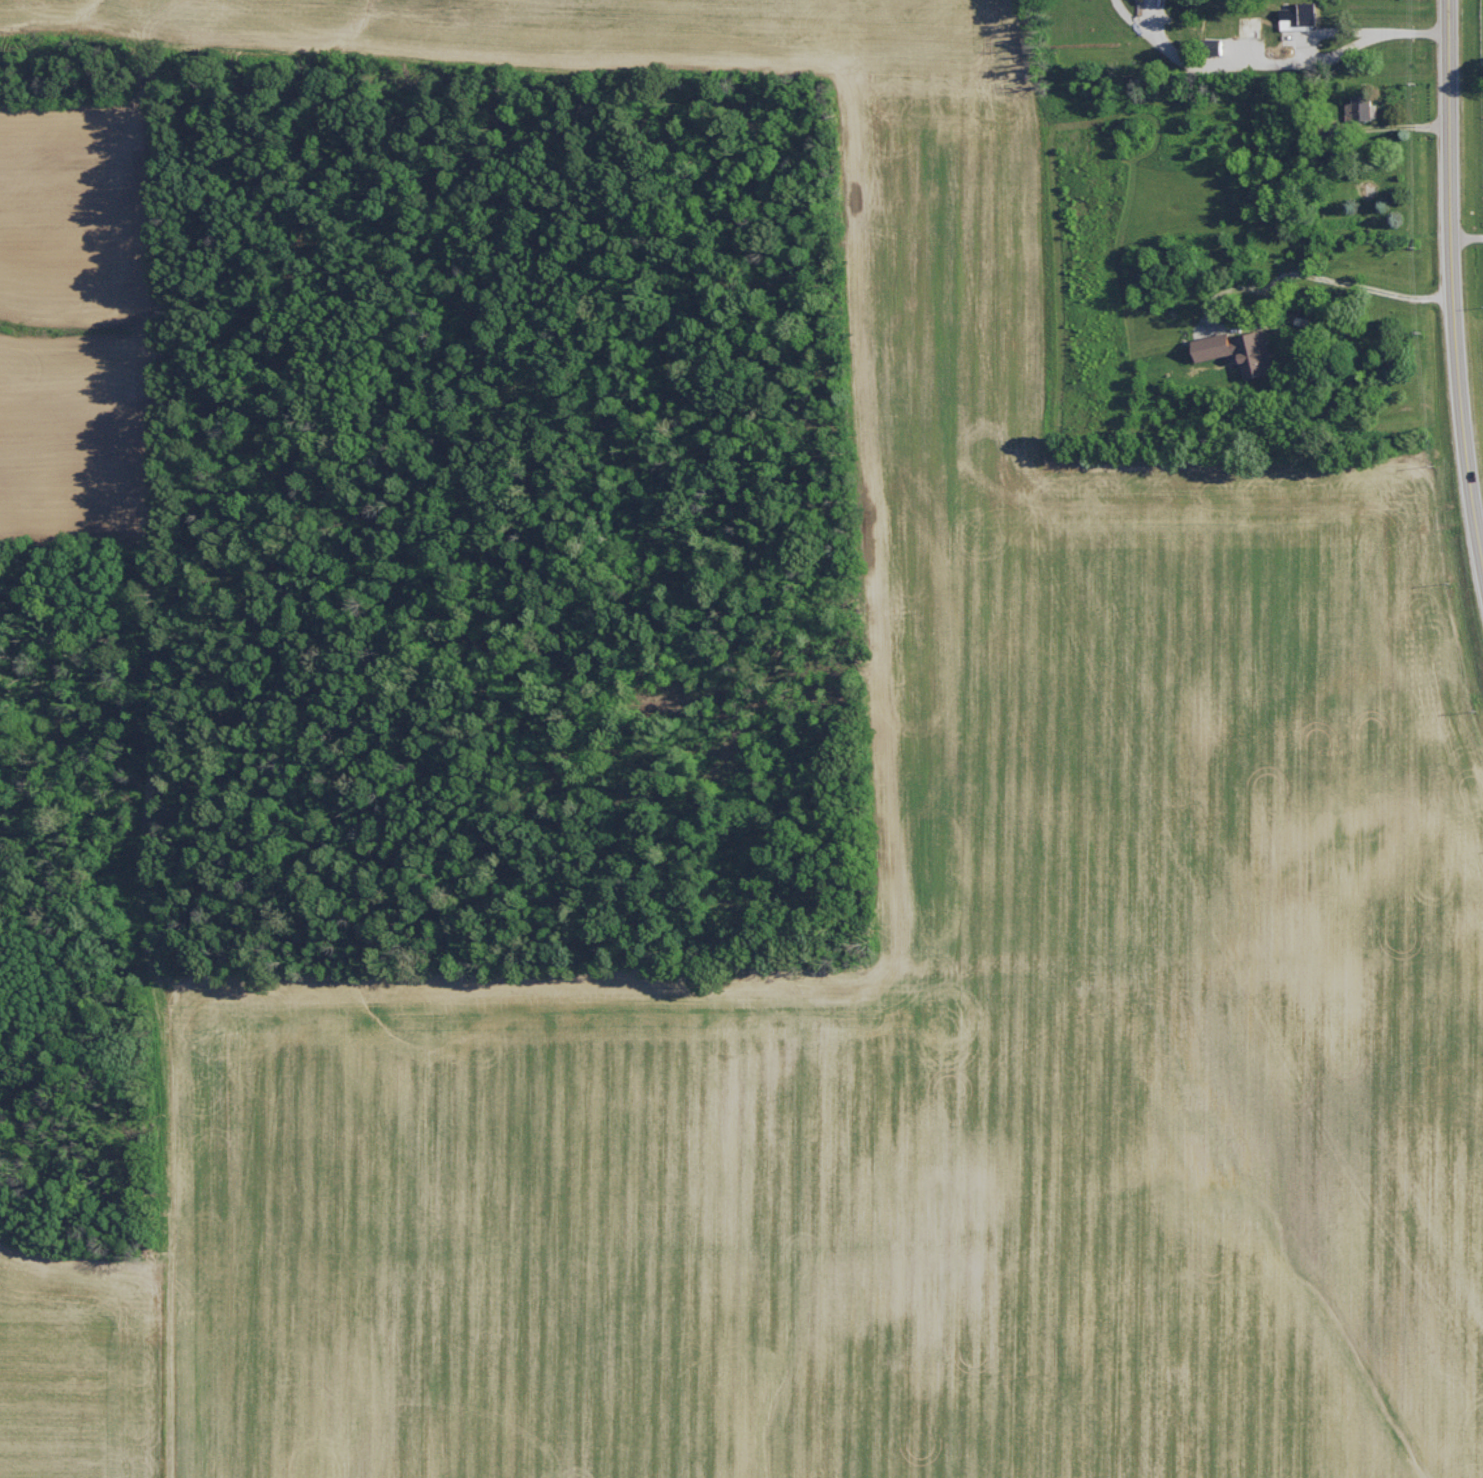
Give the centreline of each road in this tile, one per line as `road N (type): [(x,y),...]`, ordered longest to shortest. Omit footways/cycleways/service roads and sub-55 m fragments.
road 1 (primary): [(1482,549),(1455,399),(1451,0)]

